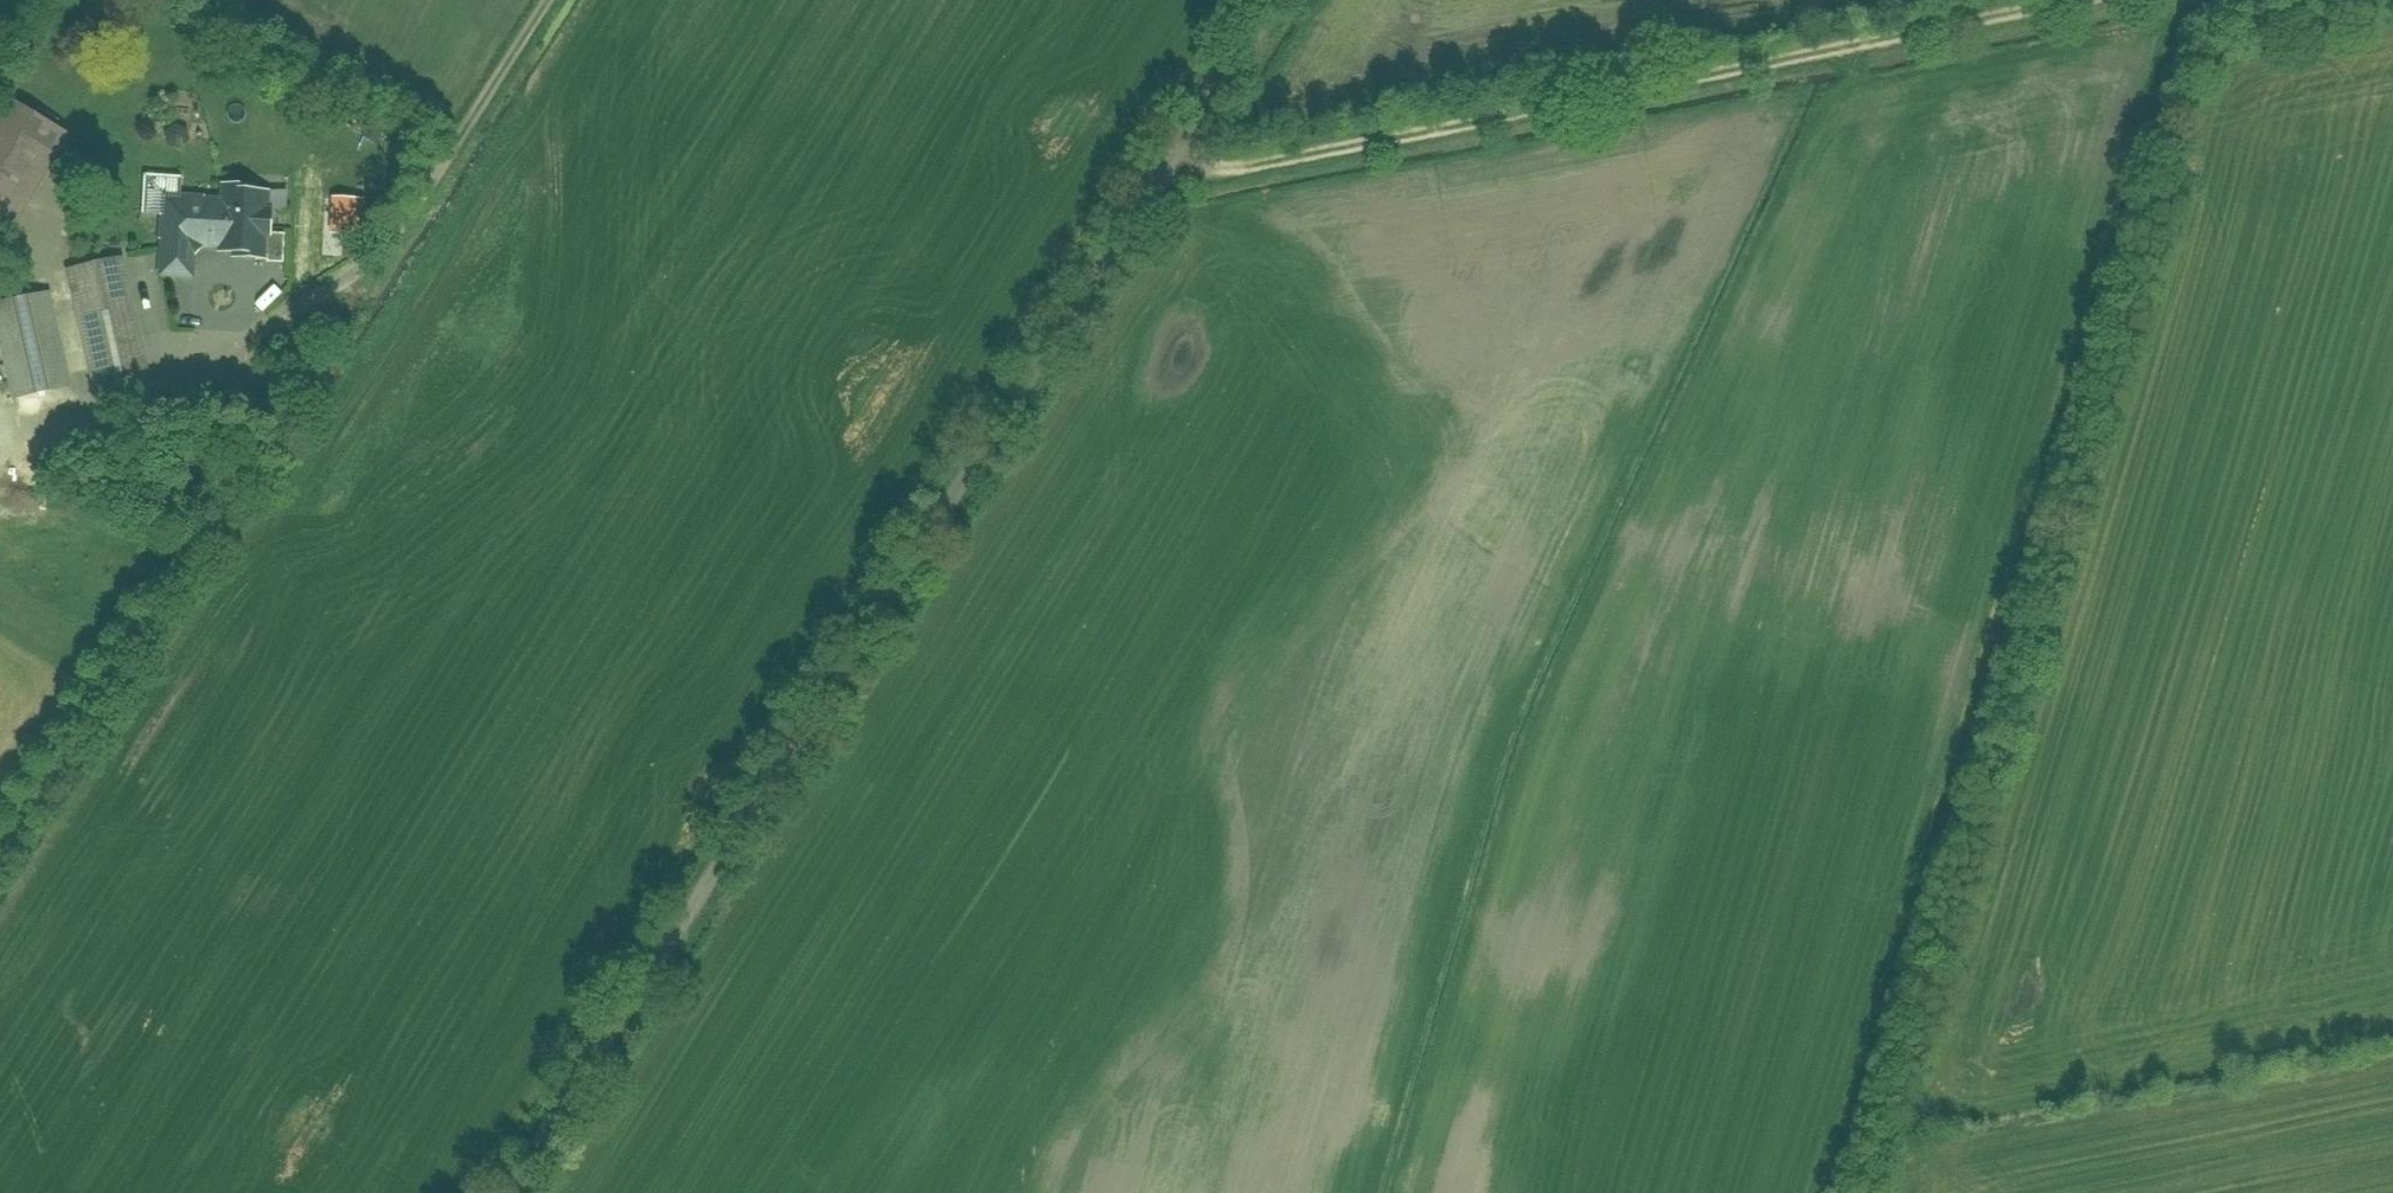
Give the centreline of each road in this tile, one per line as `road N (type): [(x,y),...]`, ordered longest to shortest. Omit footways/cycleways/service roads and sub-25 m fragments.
road 1 (unclassified): [(502,1192),(1165,172),(1264,0)]
road 2 (track): [(1165,172),(1638,93),(2098,0)]

